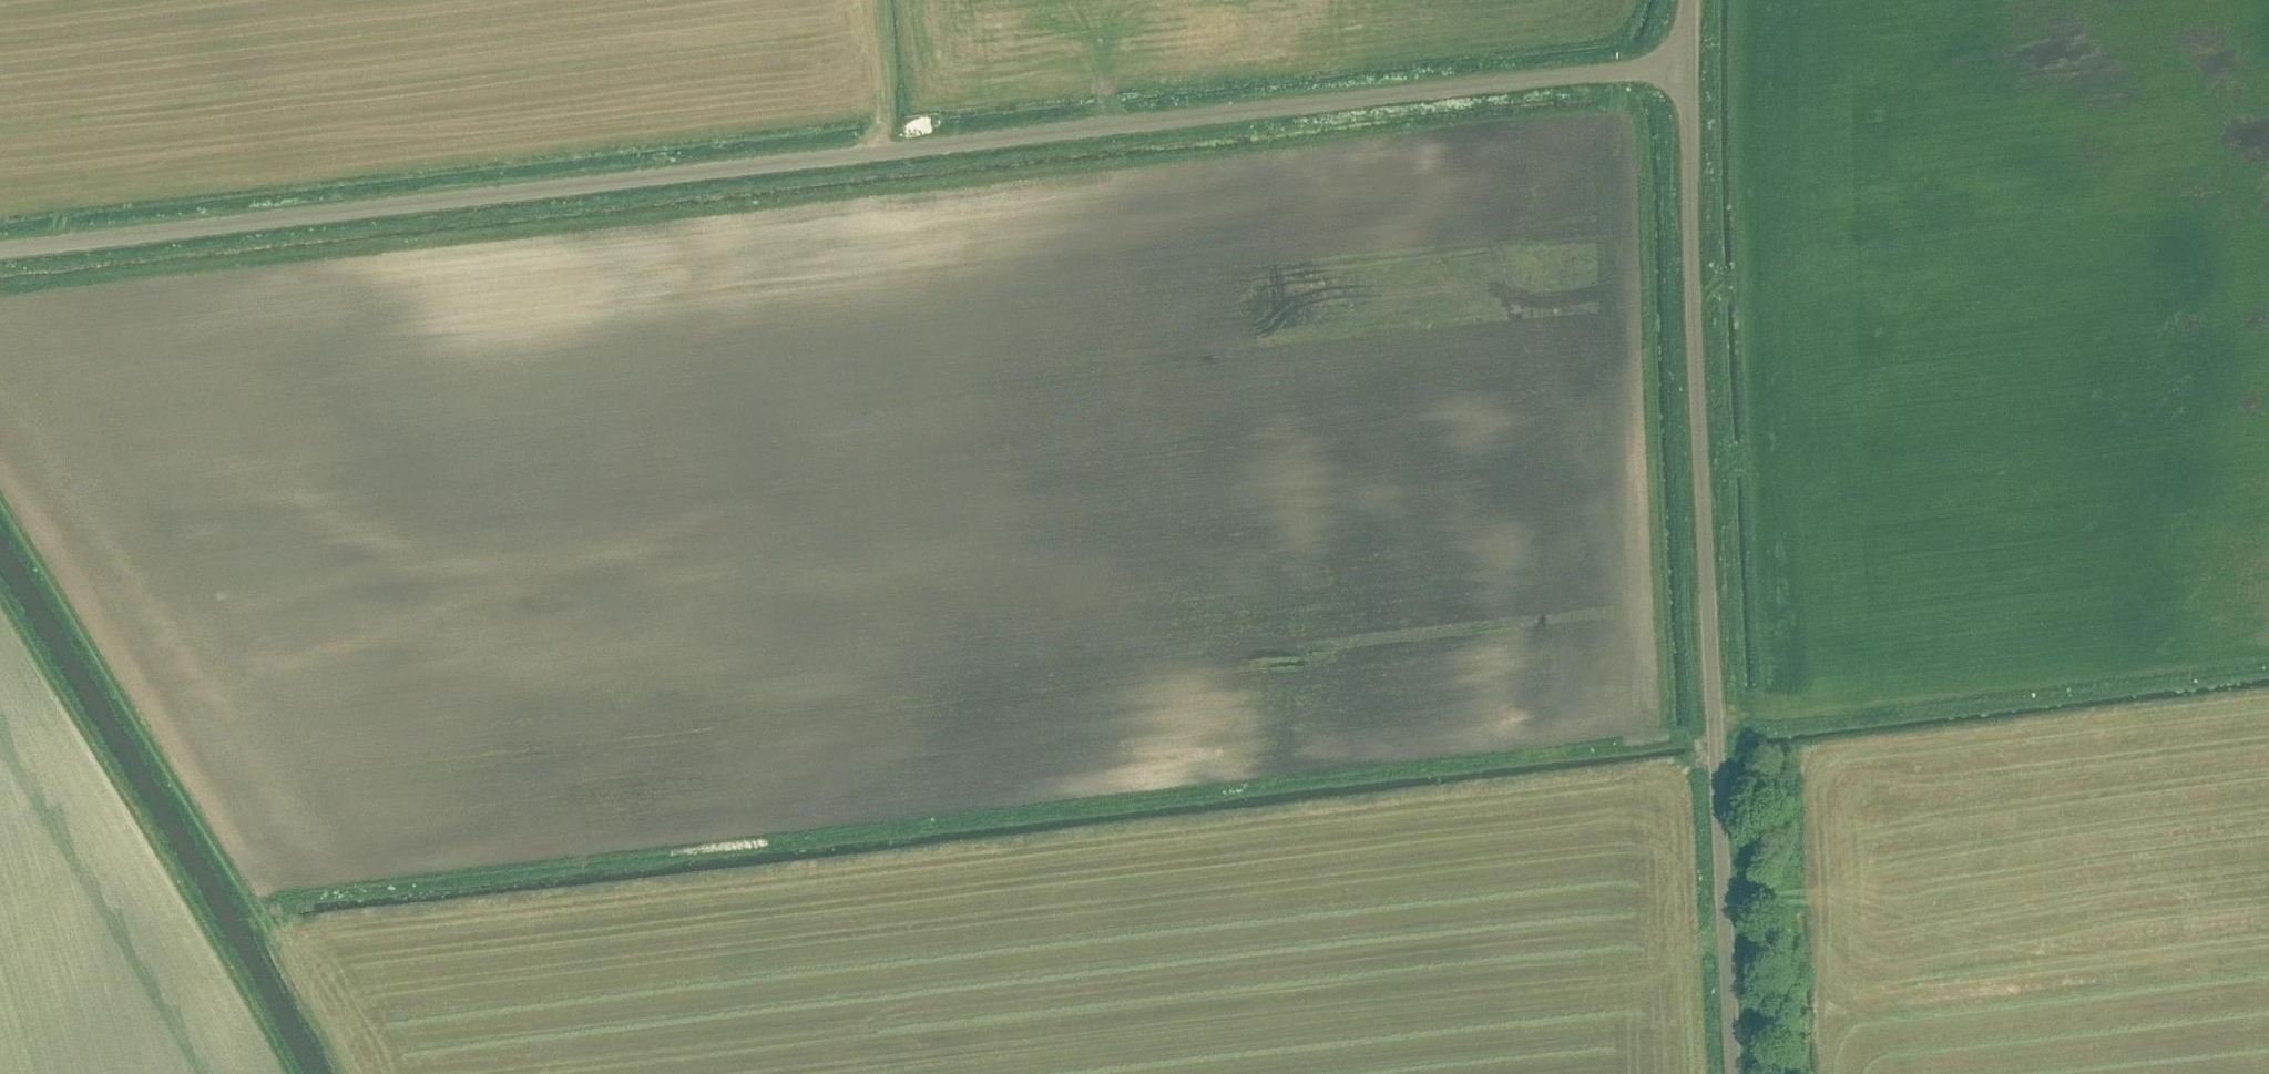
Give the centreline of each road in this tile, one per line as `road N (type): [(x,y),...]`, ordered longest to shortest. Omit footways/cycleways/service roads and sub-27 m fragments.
road 1 (unclassified): [(0,252),(1688,67)]
road 2 (unclassified): [(1733,1073),(1688,67)]

